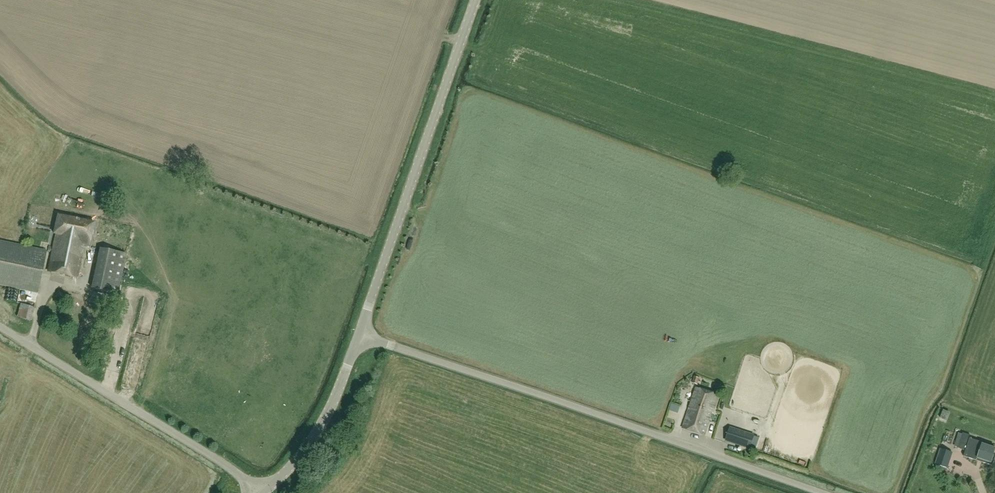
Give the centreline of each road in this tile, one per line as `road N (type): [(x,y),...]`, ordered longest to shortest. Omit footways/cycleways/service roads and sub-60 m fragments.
road 1 (unclassified): [(828,492),(362,336)]
road 2 (tertiary): [(362,336),(477,0)]
road 3 (unclassified): [(265,492),(0,329)]
road 4 (tertiary): [(265,492),(312,443),(362,336)]

